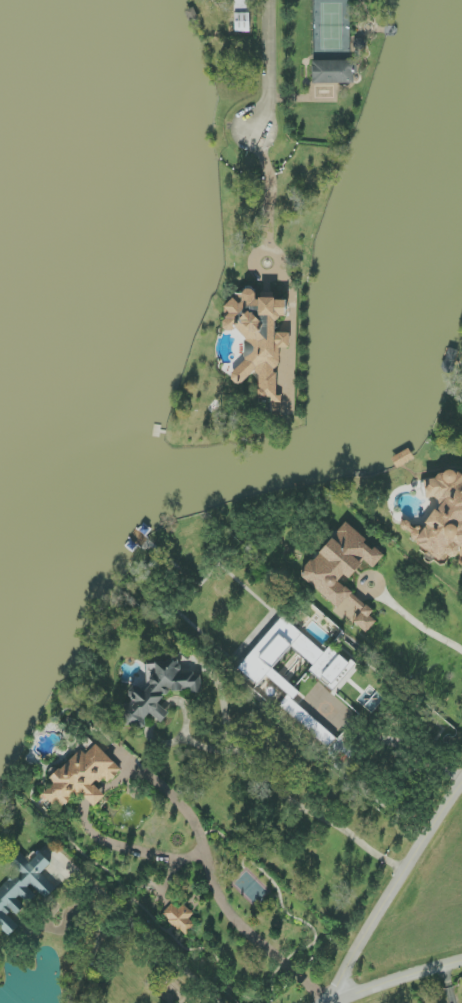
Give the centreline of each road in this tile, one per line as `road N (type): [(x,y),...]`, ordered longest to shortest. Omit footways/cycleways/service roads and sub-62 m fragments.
road 1 (residential): [(461,783),(333,1000)]
road 2 (residential): [(461,962),(328,1002)]
road 3 (residential): [(269,0),(270,103),(254,131)]

